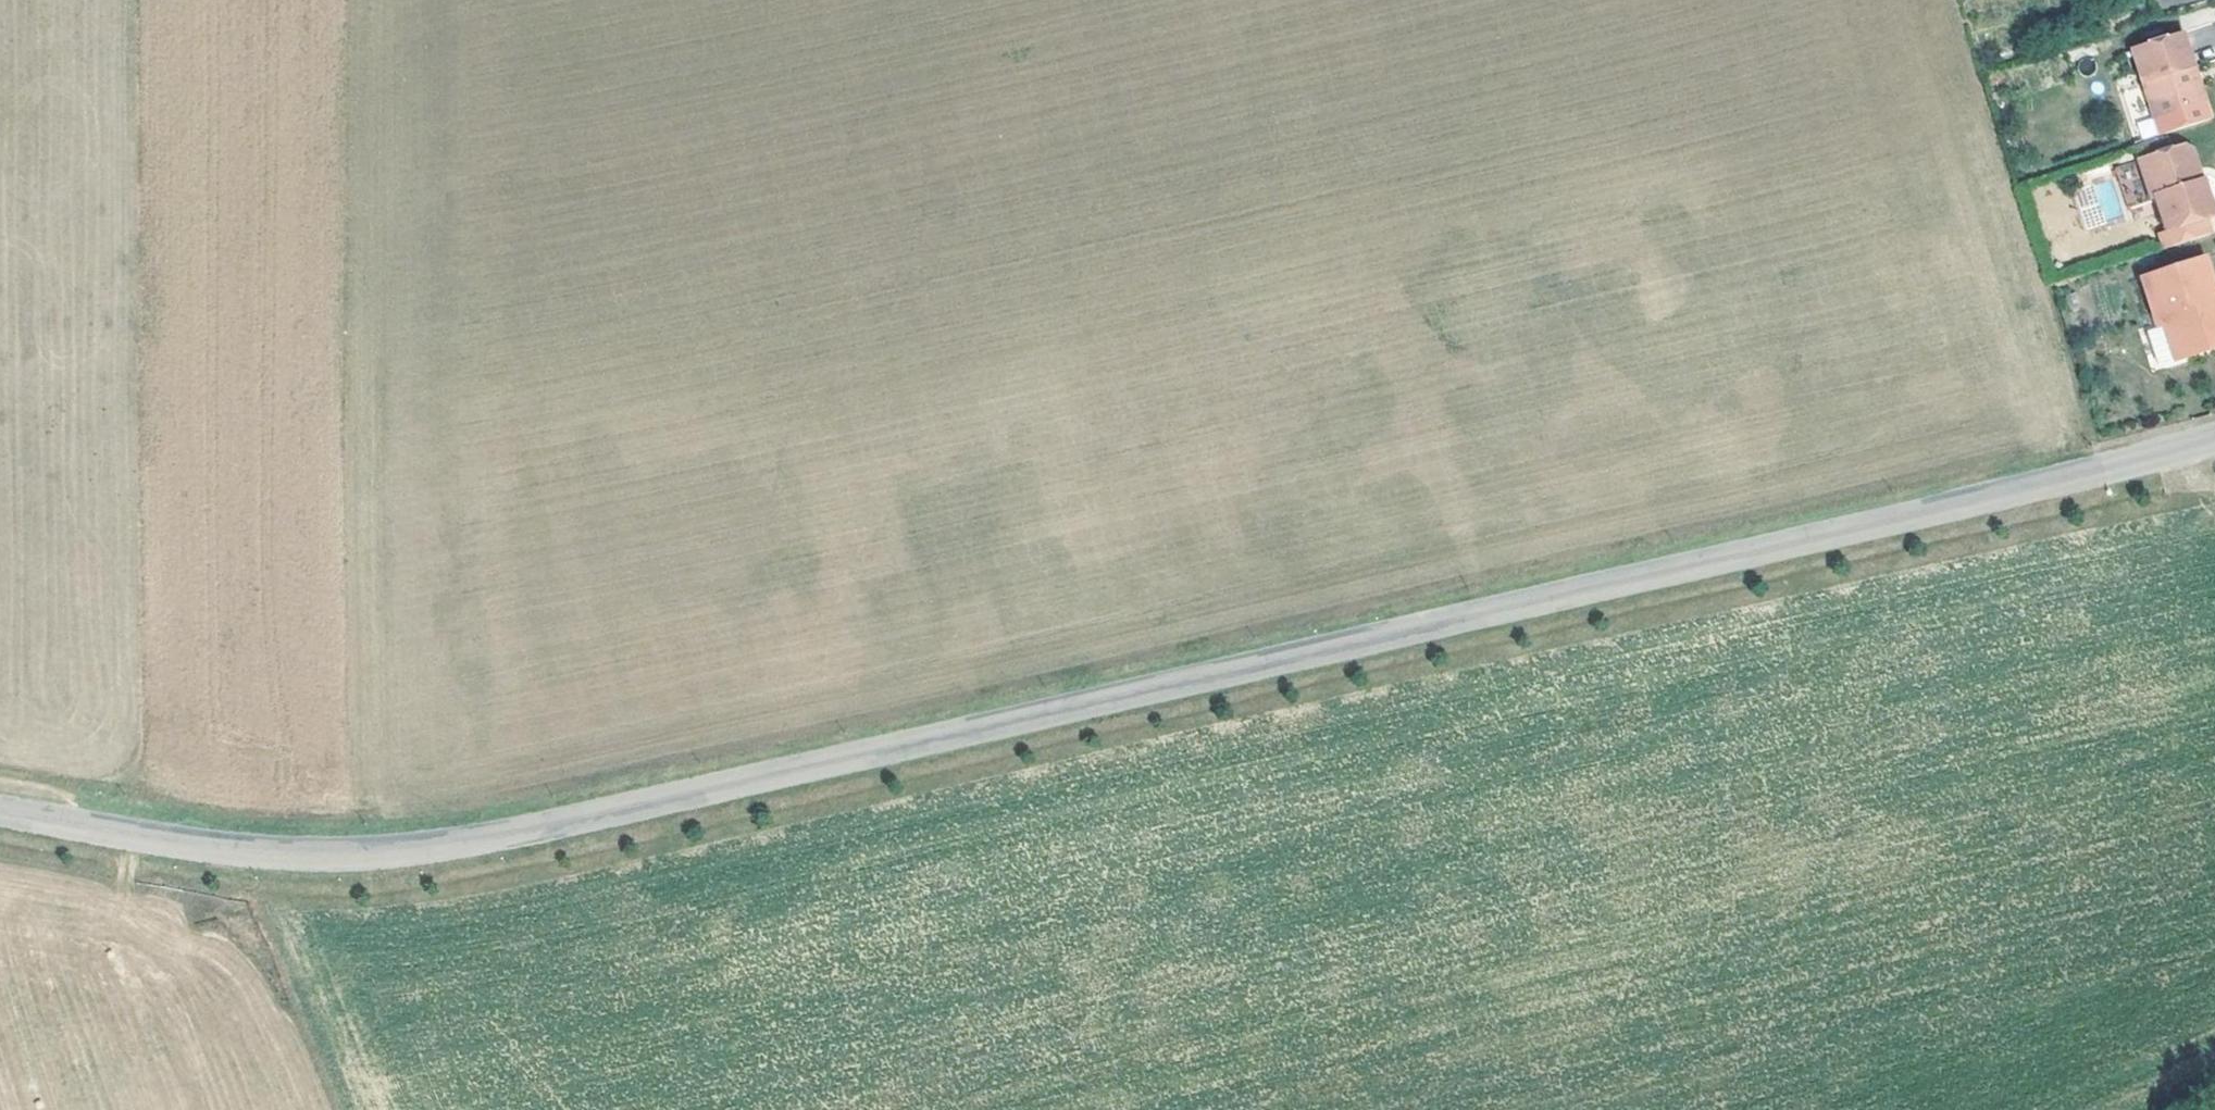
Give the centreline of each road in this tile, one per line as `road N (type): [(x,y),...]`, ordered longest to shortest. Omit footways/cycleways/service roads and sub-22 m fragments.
road 1 (tertiary): [(2214,440),(1356,647),(470,842),(334,855),(254,852),(0,810)]

